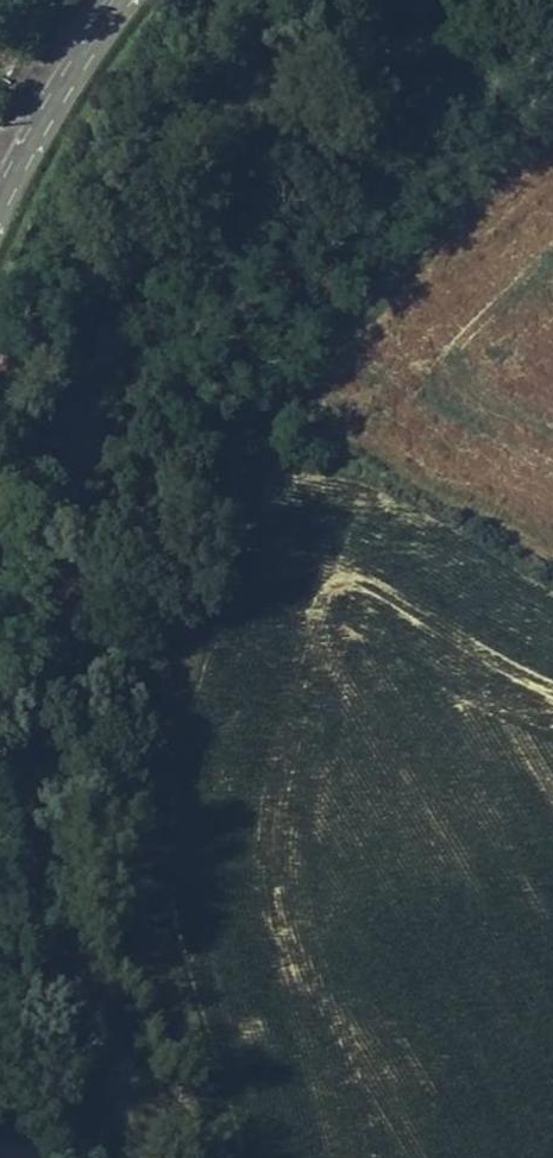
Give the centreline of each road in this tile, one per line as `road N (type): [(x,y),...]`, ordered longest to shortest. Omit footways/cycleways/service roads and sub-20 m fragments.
road 1 (tertiary): [(0,202),(68,76),(124,0)]

